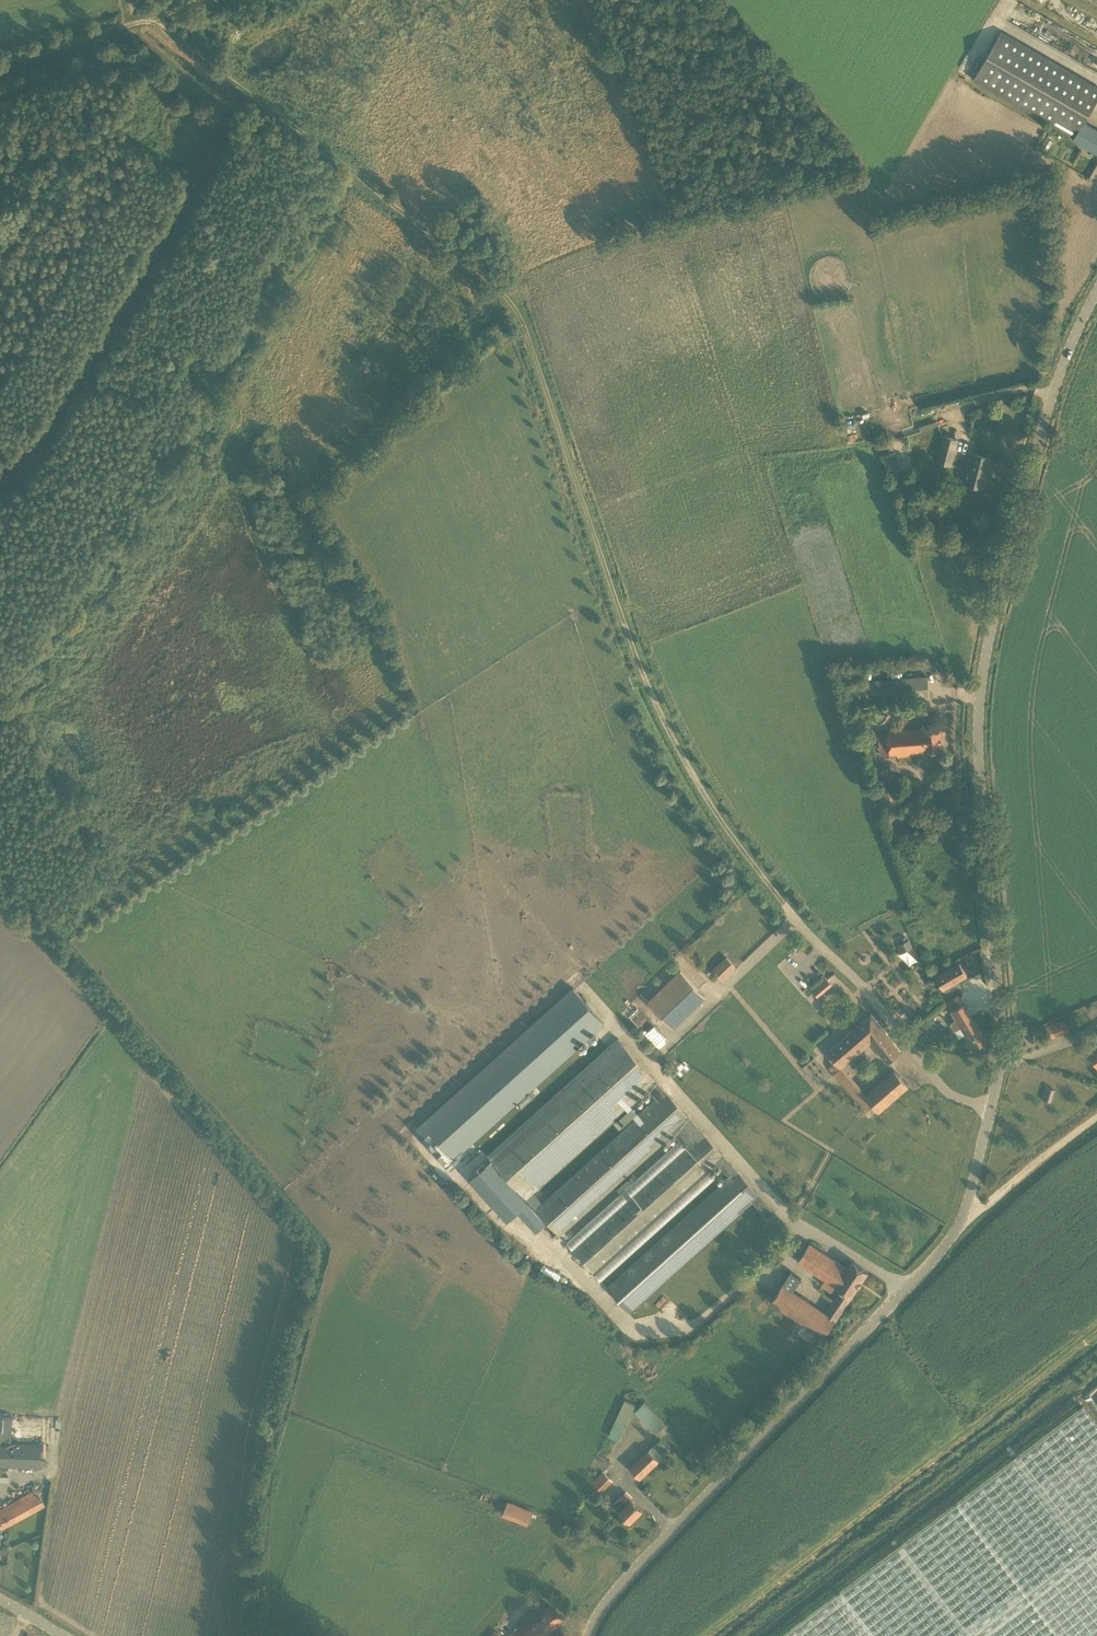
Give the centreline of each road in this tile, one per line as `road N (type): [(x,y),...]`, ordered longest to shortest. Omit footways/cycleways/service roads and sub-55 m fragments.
road 1 (track): [(153,20),(435,237),(517,311),(650,692),(725,827),(783,904)]
road 2 (tertiary): [(992,1107),(1002,1039),(986,783),(990,654),(1042,425),(1096,295)]
road 3 (tertiary): [(588,1635),(608,1596),(940,1253),(966,1213),(992,1107)]
road 4 (track): [(126,0),(141,39),(213,96),(217,135),(39,435),(0,475)]
road 5 (unclassified): [(783,904),(851,973),(940,1085),(992,1107)]
road 6 (track): [(966,1213),(982,1208),(1096,1117)]
road 7 (track): [(0,65),(153,20)]

